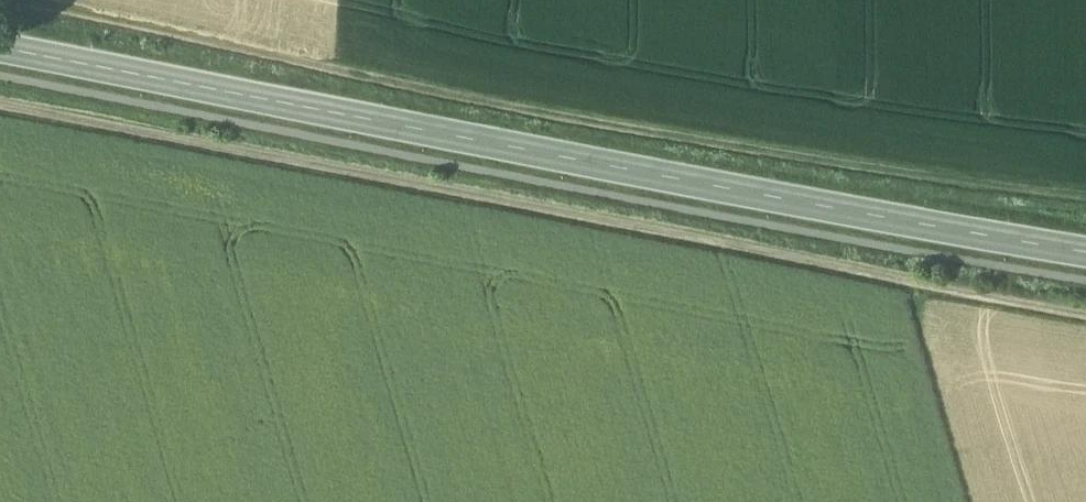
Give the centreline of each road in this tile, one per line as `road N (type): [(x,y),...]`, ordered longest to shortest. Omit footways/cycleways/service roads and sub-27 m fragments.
road 1 (secondary): [(1085,255),(0,50)]
road 2 (track): [(0,108),(1085,309)]

